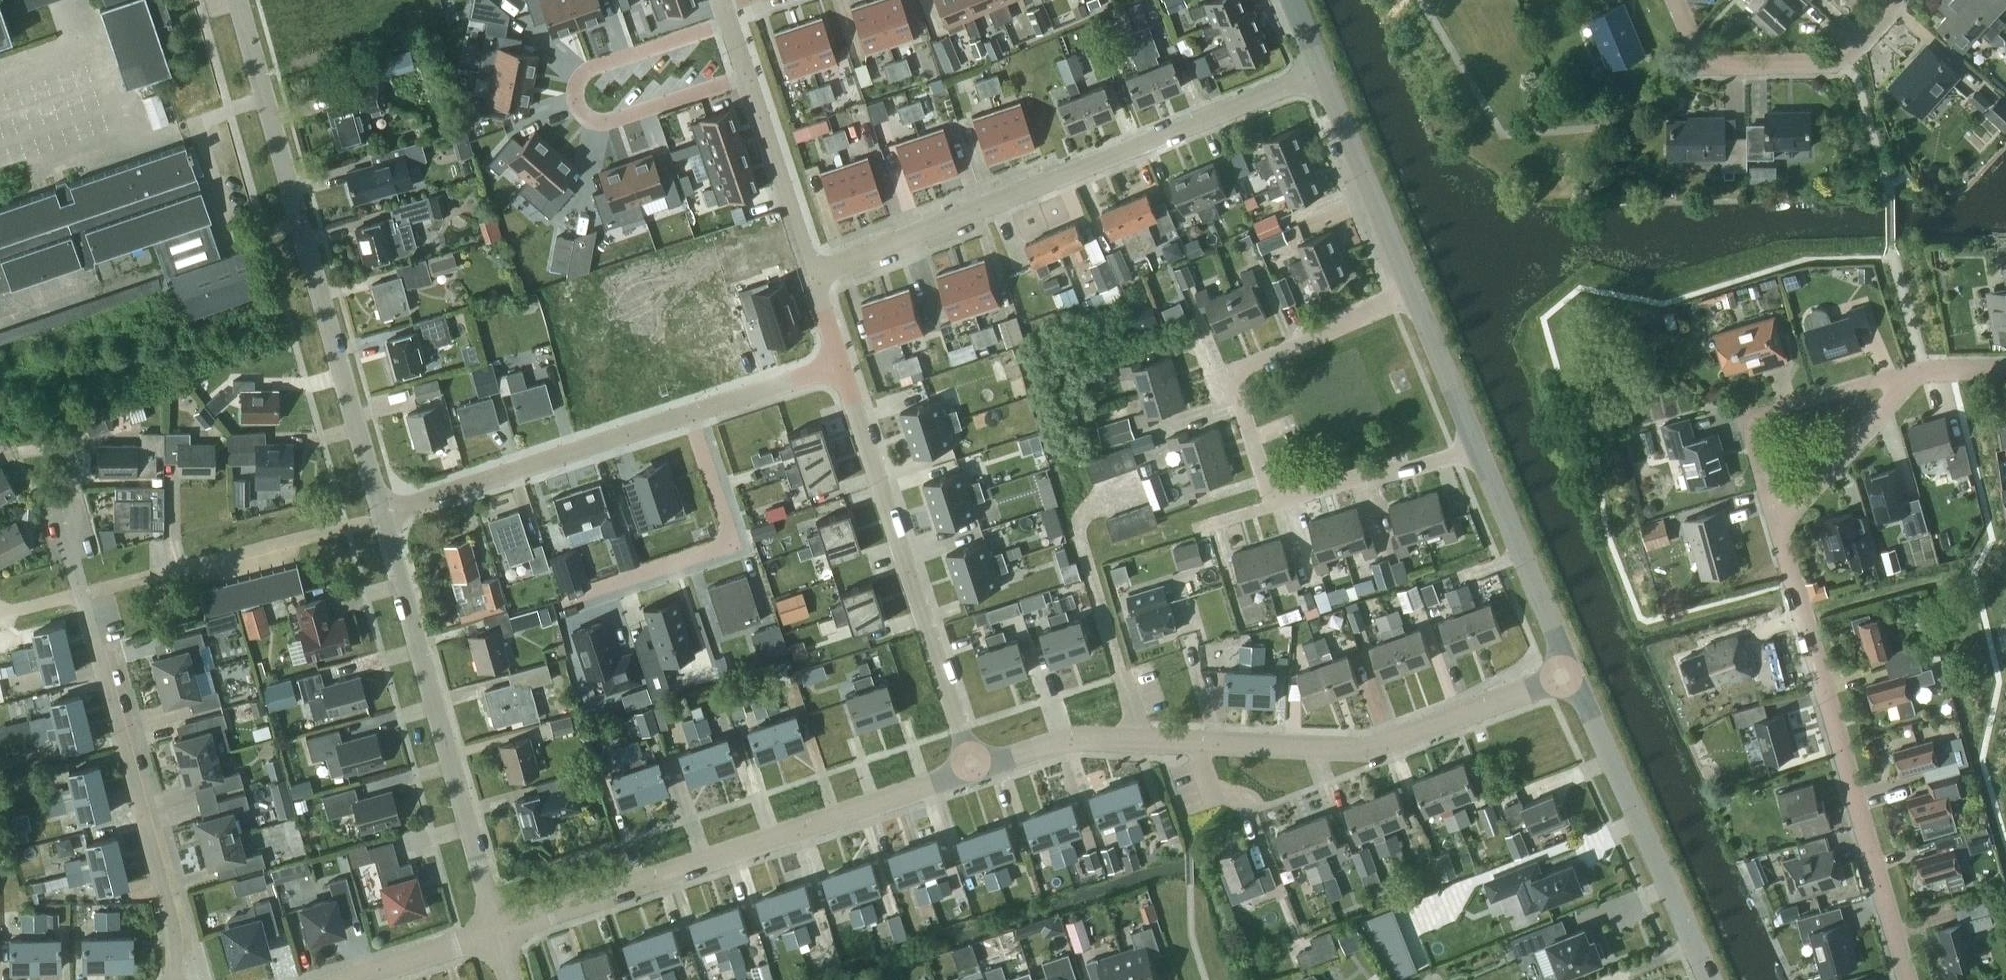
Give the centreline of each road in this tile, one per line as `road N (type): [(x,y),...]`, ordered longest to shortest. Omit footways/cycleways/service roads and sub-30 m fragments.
road 1 (residential): [(1572,672),(1374,747),(1074,737),(973,769)]
road 2 (residential): [(812,275),(1321,71)]
road 3 (residential): [(382,516),(238,0)]
road 4 (residential): [(973,769),(497,930)]
road 5 (residential): [(1784,526),(1909,979)]
road 6 (residential): [(497,930),(382,516)]
road 7 (residential): [(973,769),(841,363)]
road 8 (residential): [(174,979),(174,928),(81,592)]
road 9 (tertiary): [(1710,979),(1572,672)]
road 10 (residential): [(382,516),(693,411)]
road 11 (residential): [(693,411),(731,524),(729,542),(562,604)]
road 12 (residential): [(730,26),(608,64),(598,91),(619,108),(744,68)]
road 13 (residential): [(1890,0),(1831,60),(1719,64),(1700,56),(1676,0)]
road 14 (residential): [(1910,380),(1876,380),(1754,421),(1769,501),(1784,526)]
road 15 (residential): [(141,578),(382,516)]
road 16 (tertiary): [(1572,672),(1477,447)]
road 17 (tertiary): [(1412,289),(1321,71)]
road 18 (residential): [(812,275),(744,68)]
road 19 (residential): [(1237,389),(1250,363),(1412,289)]
road 20 (residential): [(1910,380),(1784,526)]
road 21 (residential): [(1477,447),(1296,496)]
road 22 (tertiary): [(1477,447),(1412,289)]
road 23 (residential): [(497,930),(346,979)]
road 24 (residential): [(693,411),(841,363)]
road 25 (residential): [(1296,496),(1280,495),(1265,482),(1237,389)]

